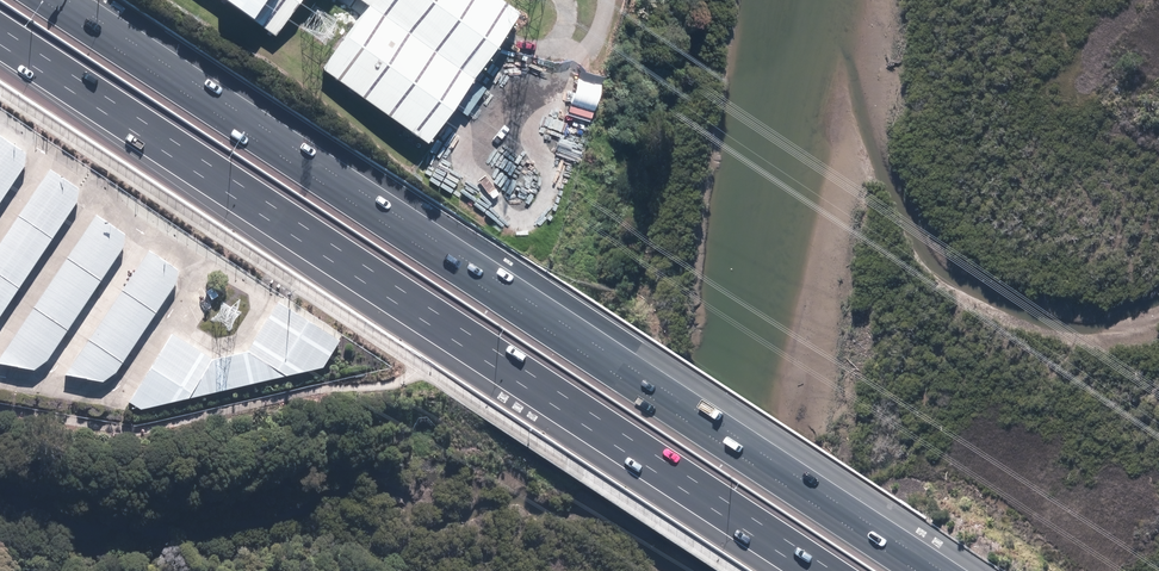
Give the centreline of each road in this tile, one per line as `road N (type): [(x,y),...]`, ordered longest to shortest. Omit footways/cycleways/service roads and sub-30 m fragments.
road 1 (motorway): [(67,0),(942,570)]
road 2 (motorway): [(808,570),(0,45)]

